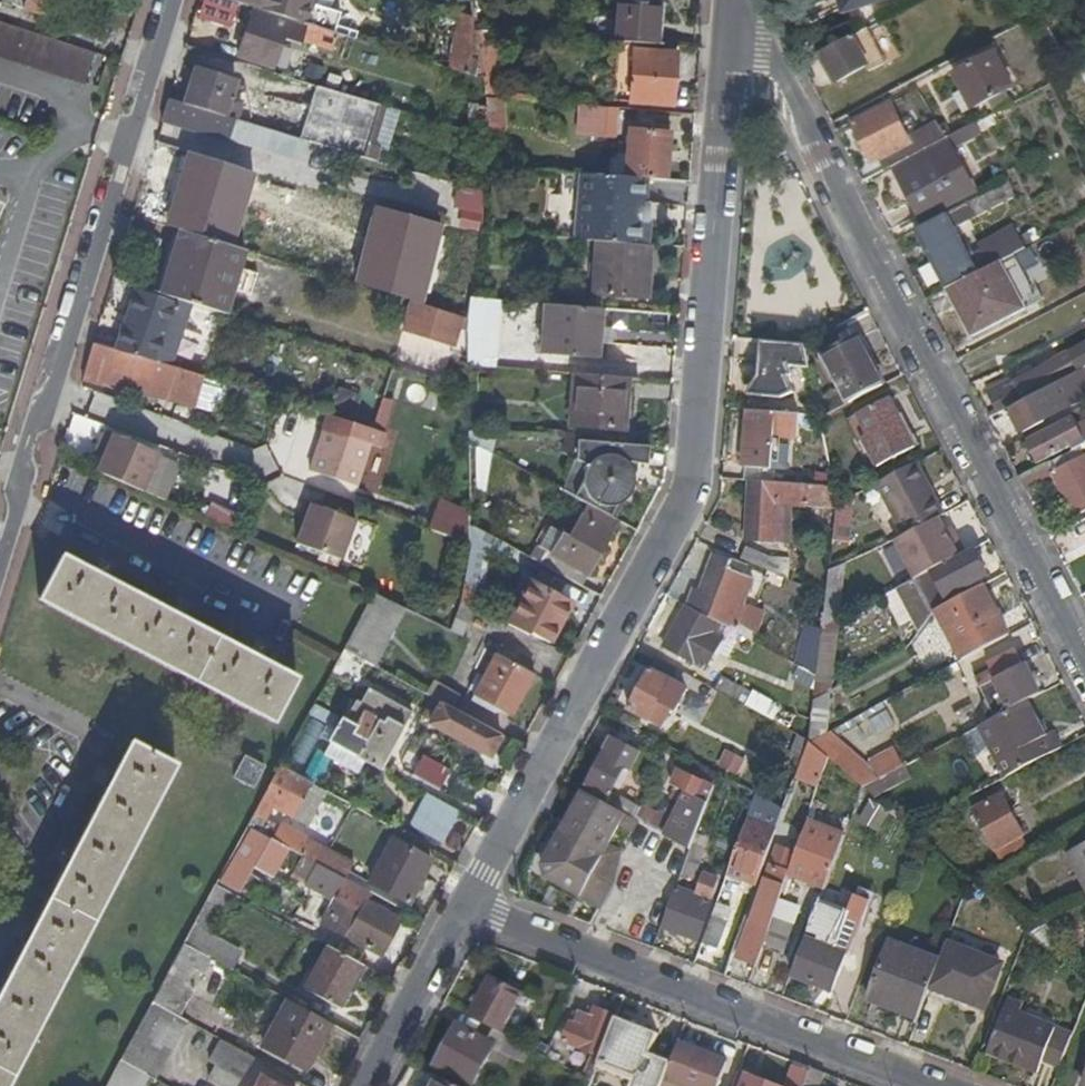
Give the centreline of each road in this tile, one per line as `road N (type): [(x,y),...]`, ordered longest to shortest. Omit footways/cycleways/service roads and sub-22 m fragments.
road 1 (residential): [(731,2),(690,493),(465,904)]
road 2 (residential): [(1084,667),(731,2)]
road 3 (residential): [(0,551),(22,478),(23,443),(42,413),(172,0)]
road 4 (residential): [(465,904),(936,1085)]
road 5 (residential): [(465,904),(369,1085)]

